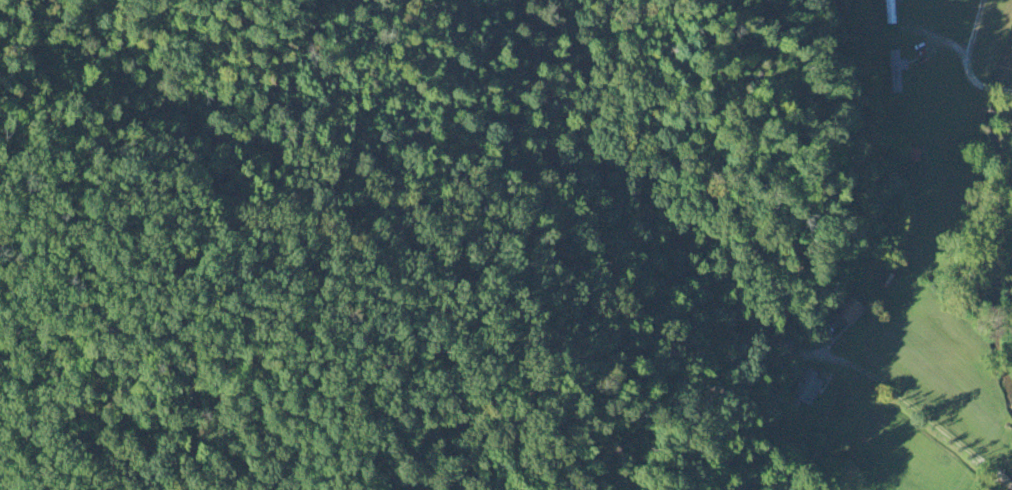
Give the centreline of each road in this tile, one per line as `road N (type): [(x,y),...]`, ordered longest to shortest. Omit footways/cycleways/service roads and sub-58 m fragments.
road 1 (residential): [(1011,93),(978,86),(968,74),(978,0)]

